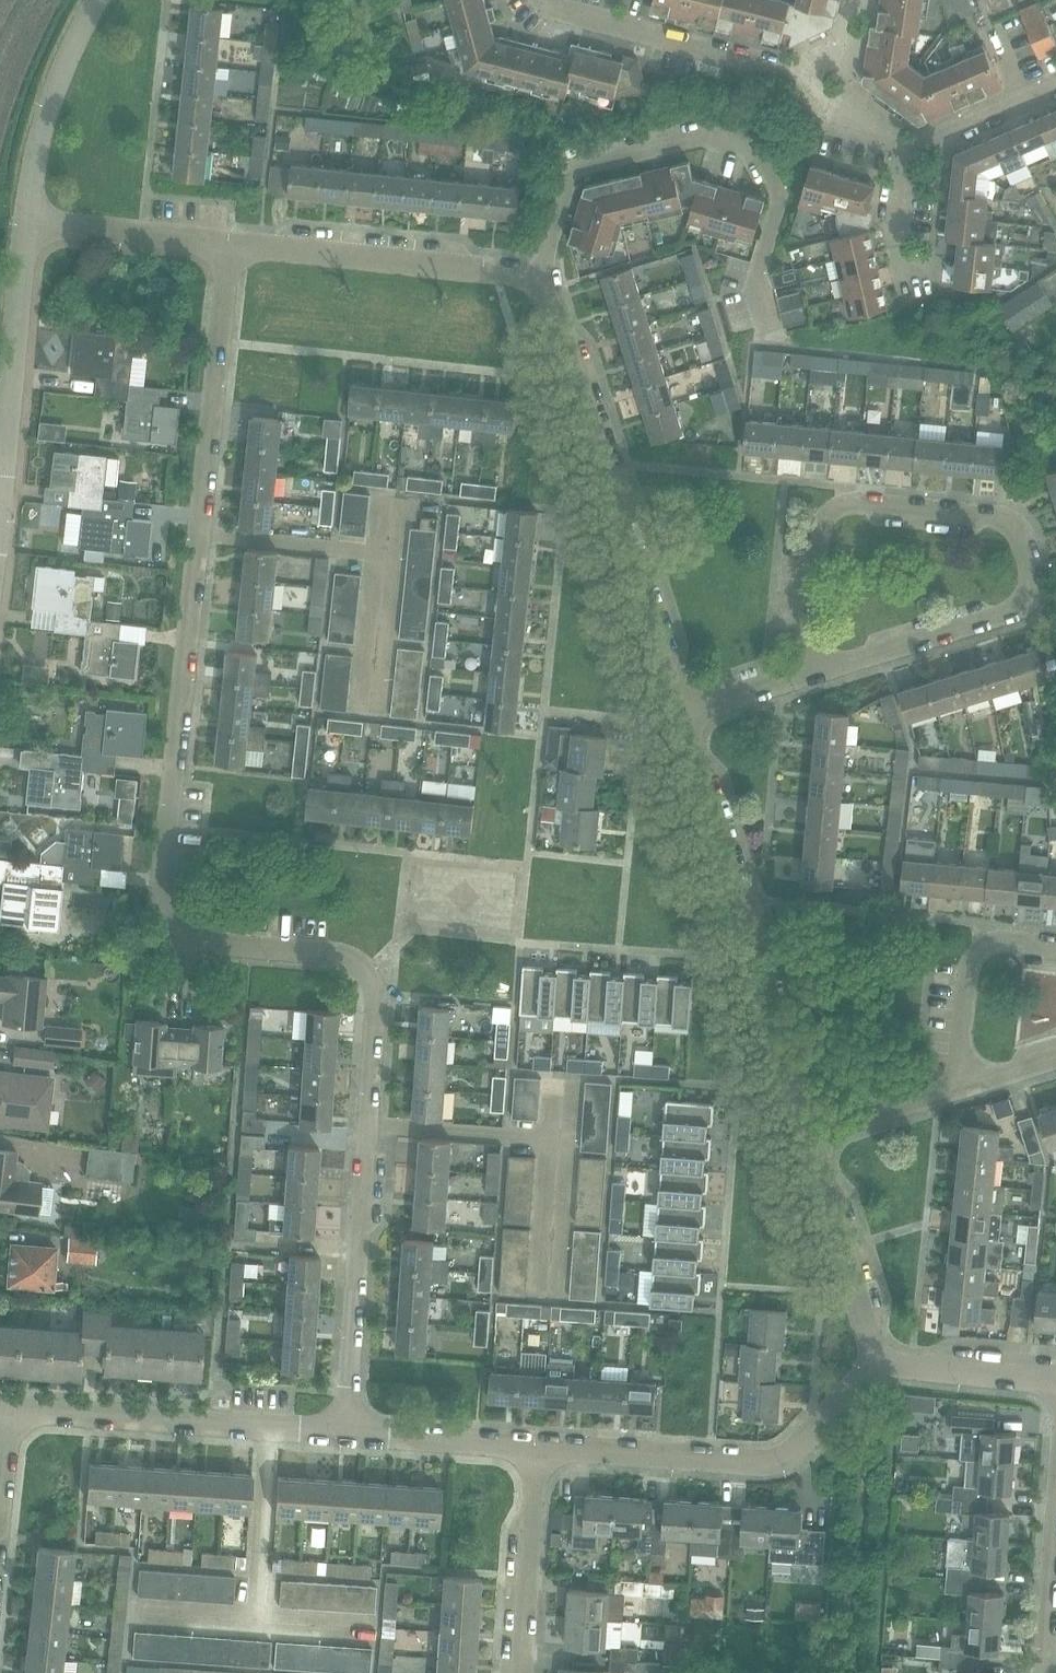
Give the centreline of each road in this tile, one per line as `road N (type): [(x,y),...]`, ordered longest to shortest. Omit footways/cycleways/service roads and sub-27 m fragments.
road 1 (residential): [(346,1423),(374,987),(366,972),(338,958),(198,941),(174,923),(166,898),(225,248)]
road 2 (residential): [(814,671),(1003,617),(1027,588),(1018,535),(1000,520),(855,504),(830,513),(812,660)]
road 3 (residential): [(752,296),(779,202),(760,161),(727,140),(587,170),(570,181),(552,231),(549,282)]
road 4 (residential): [(684,711),(549,282)]
road 5 (residential): [(809,1134),(684,711)]
road 6 (residential): [(901,144),(808,81),(574,20),(543,0)]
road 7 (residential): [(538,1452),(767,1462),(820,1426),(880,1354)]
road 8 (residential): [(13,1408),(346,1423)]
road 9 (residential): [(549,282),(225,248)]
road 10 (residential): [(0,514),(32,225)]
road 11 (residential): [(32,225),(43,132),(101,0)]
road 12 (residential): [(880,1354),(809,1134)]
road 13 (residential): [(522,1672),(538,1452)]
road 14 (residential): [(225,248),(32,225)]
road 15 (residential): [(346,1423),(538,1452)]
road 16 (residential): [(880,1354),(919,1369),(1055,1383)]
road 17 (residential): [(1055,85),(944,135),(901,144)]
road 18 (residential): [(809,1134),(958,1085)]
road 19 (residential): [(916,279),(901,274),(890,230),(901,144)]
road 20 (residential): [(684,711),(814,671)]
road 21 (residential): [(0,1538),(13,1408)]

